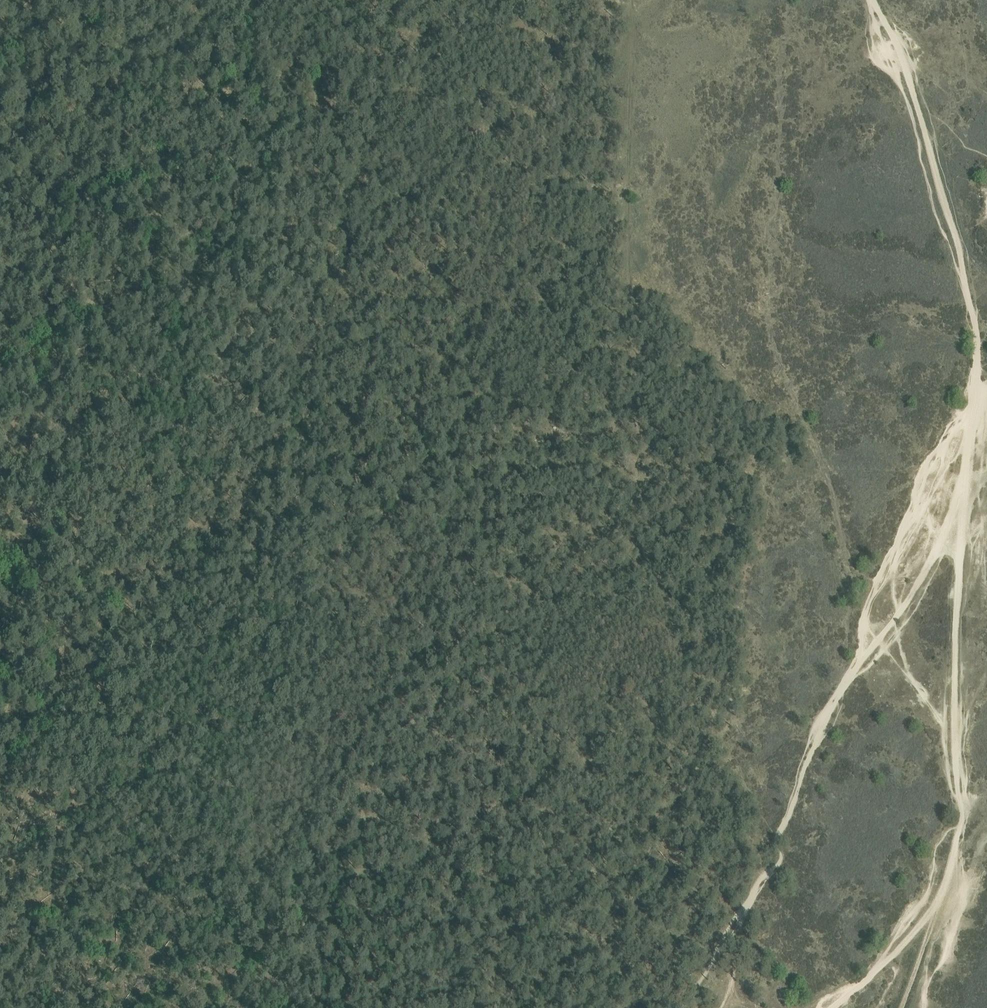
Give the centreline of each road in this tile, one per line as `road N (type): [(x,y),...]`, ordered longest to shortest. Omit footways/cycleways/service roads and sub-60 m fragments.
road 1 (track): [(824,1007),(917,930),(956,867),(960,794),(953,685),(977,339),(955,231),(873,0)]

